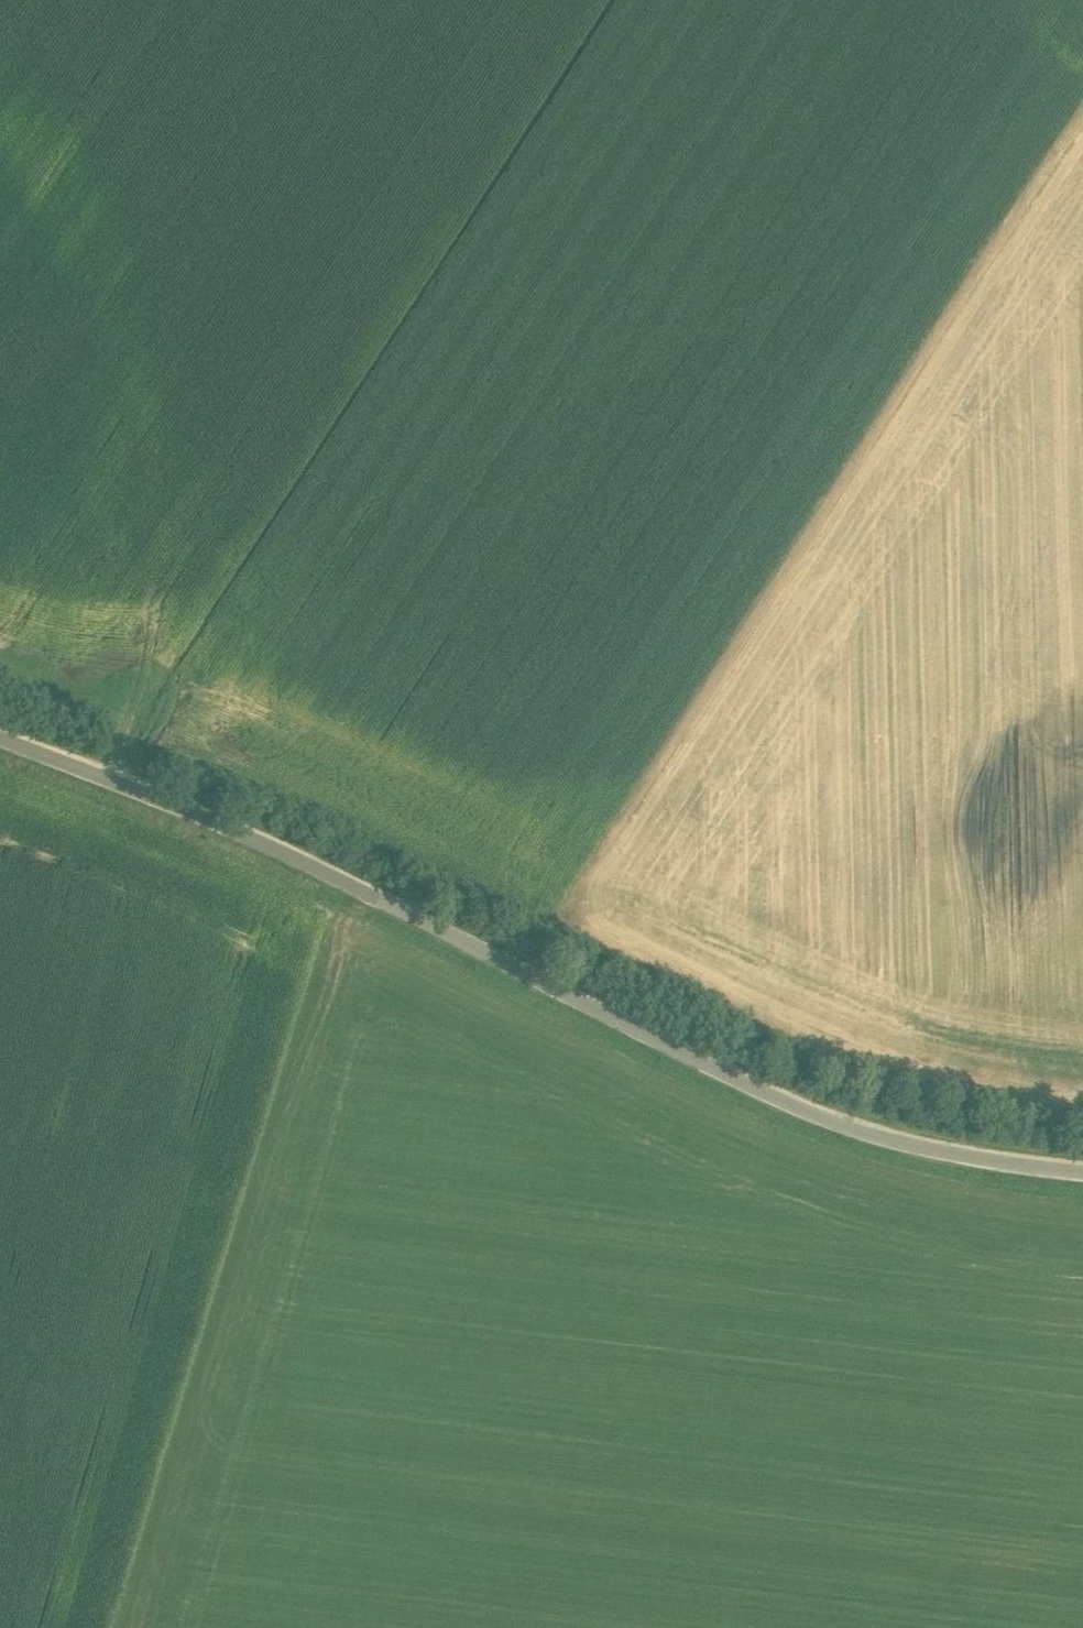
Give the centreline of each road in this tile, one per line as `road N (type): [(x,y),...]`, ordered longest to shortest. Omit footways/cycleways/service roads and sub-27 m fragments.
road 1 (unclassified): [(1082,1174),(935,1152),(817,1115),(233,828),(0,733)]

